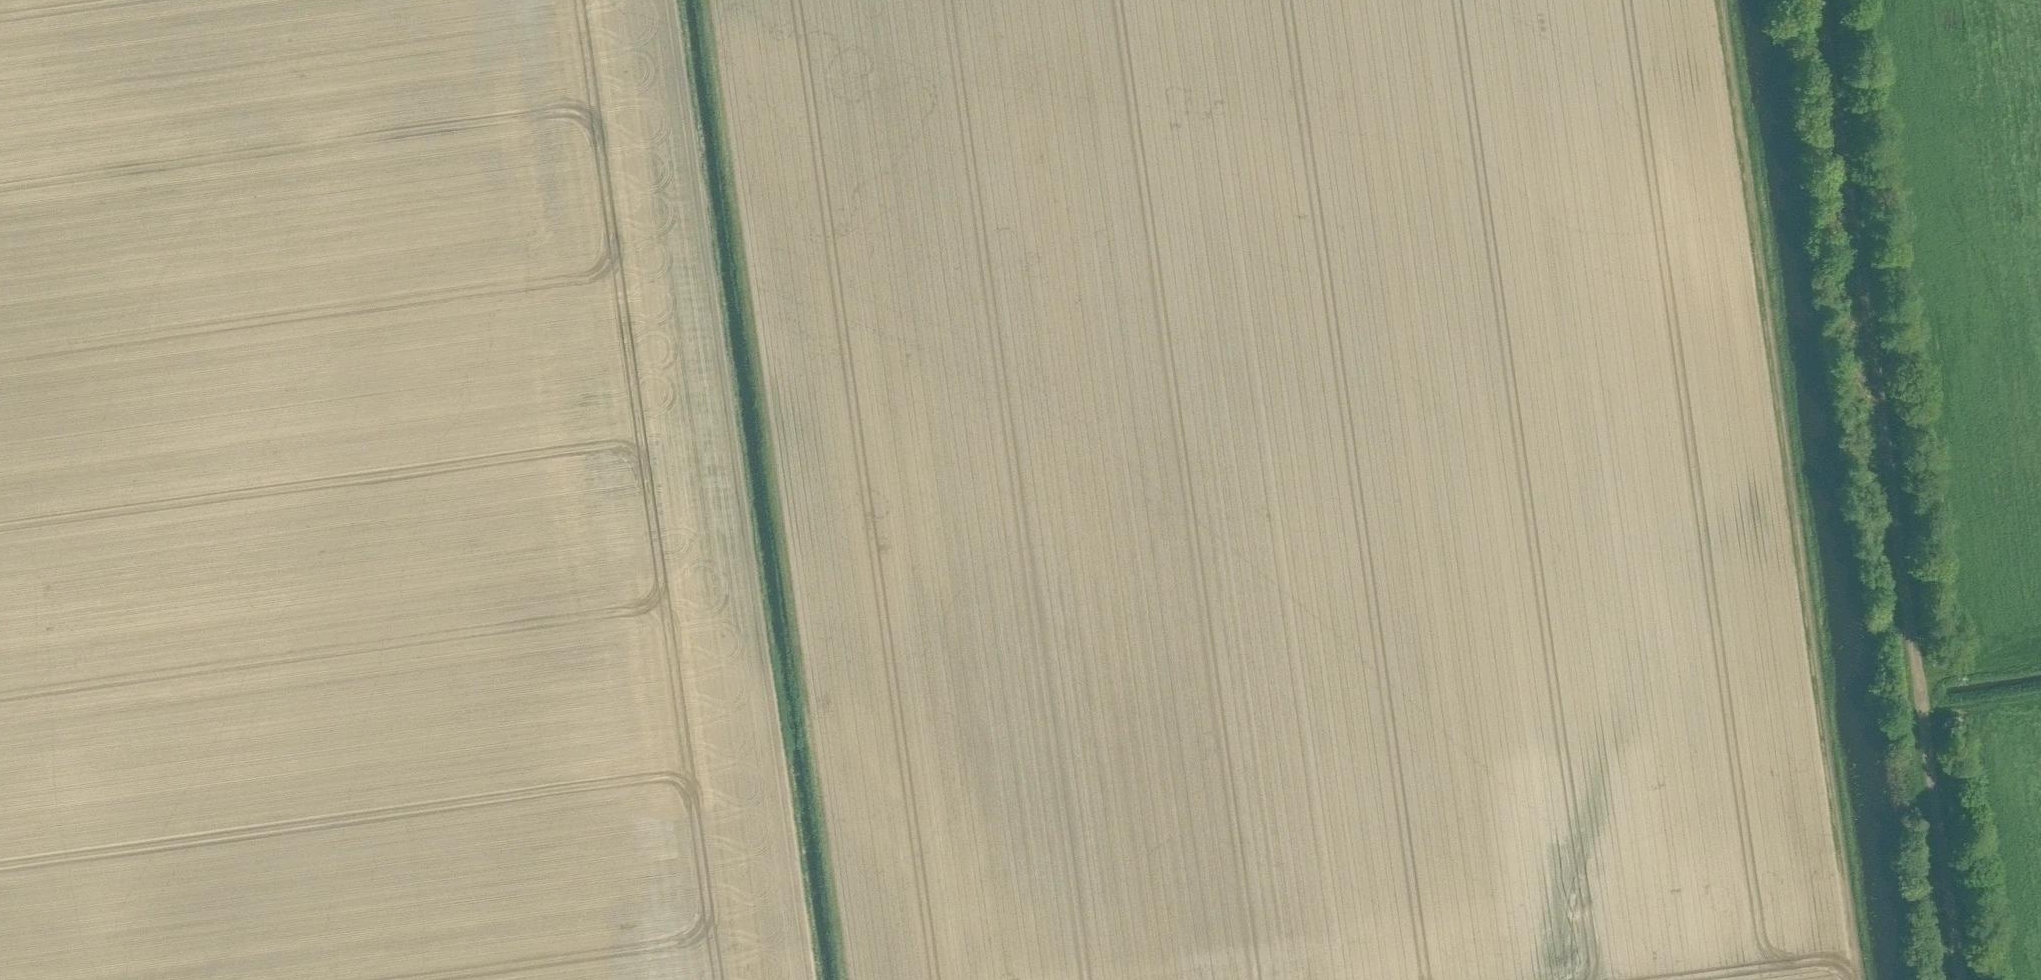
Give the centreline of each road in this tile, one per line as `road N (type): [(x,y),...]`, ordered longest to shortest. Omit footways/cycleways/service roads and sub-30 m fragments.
road 1 (track): [(1963,979),(1823,0)]

